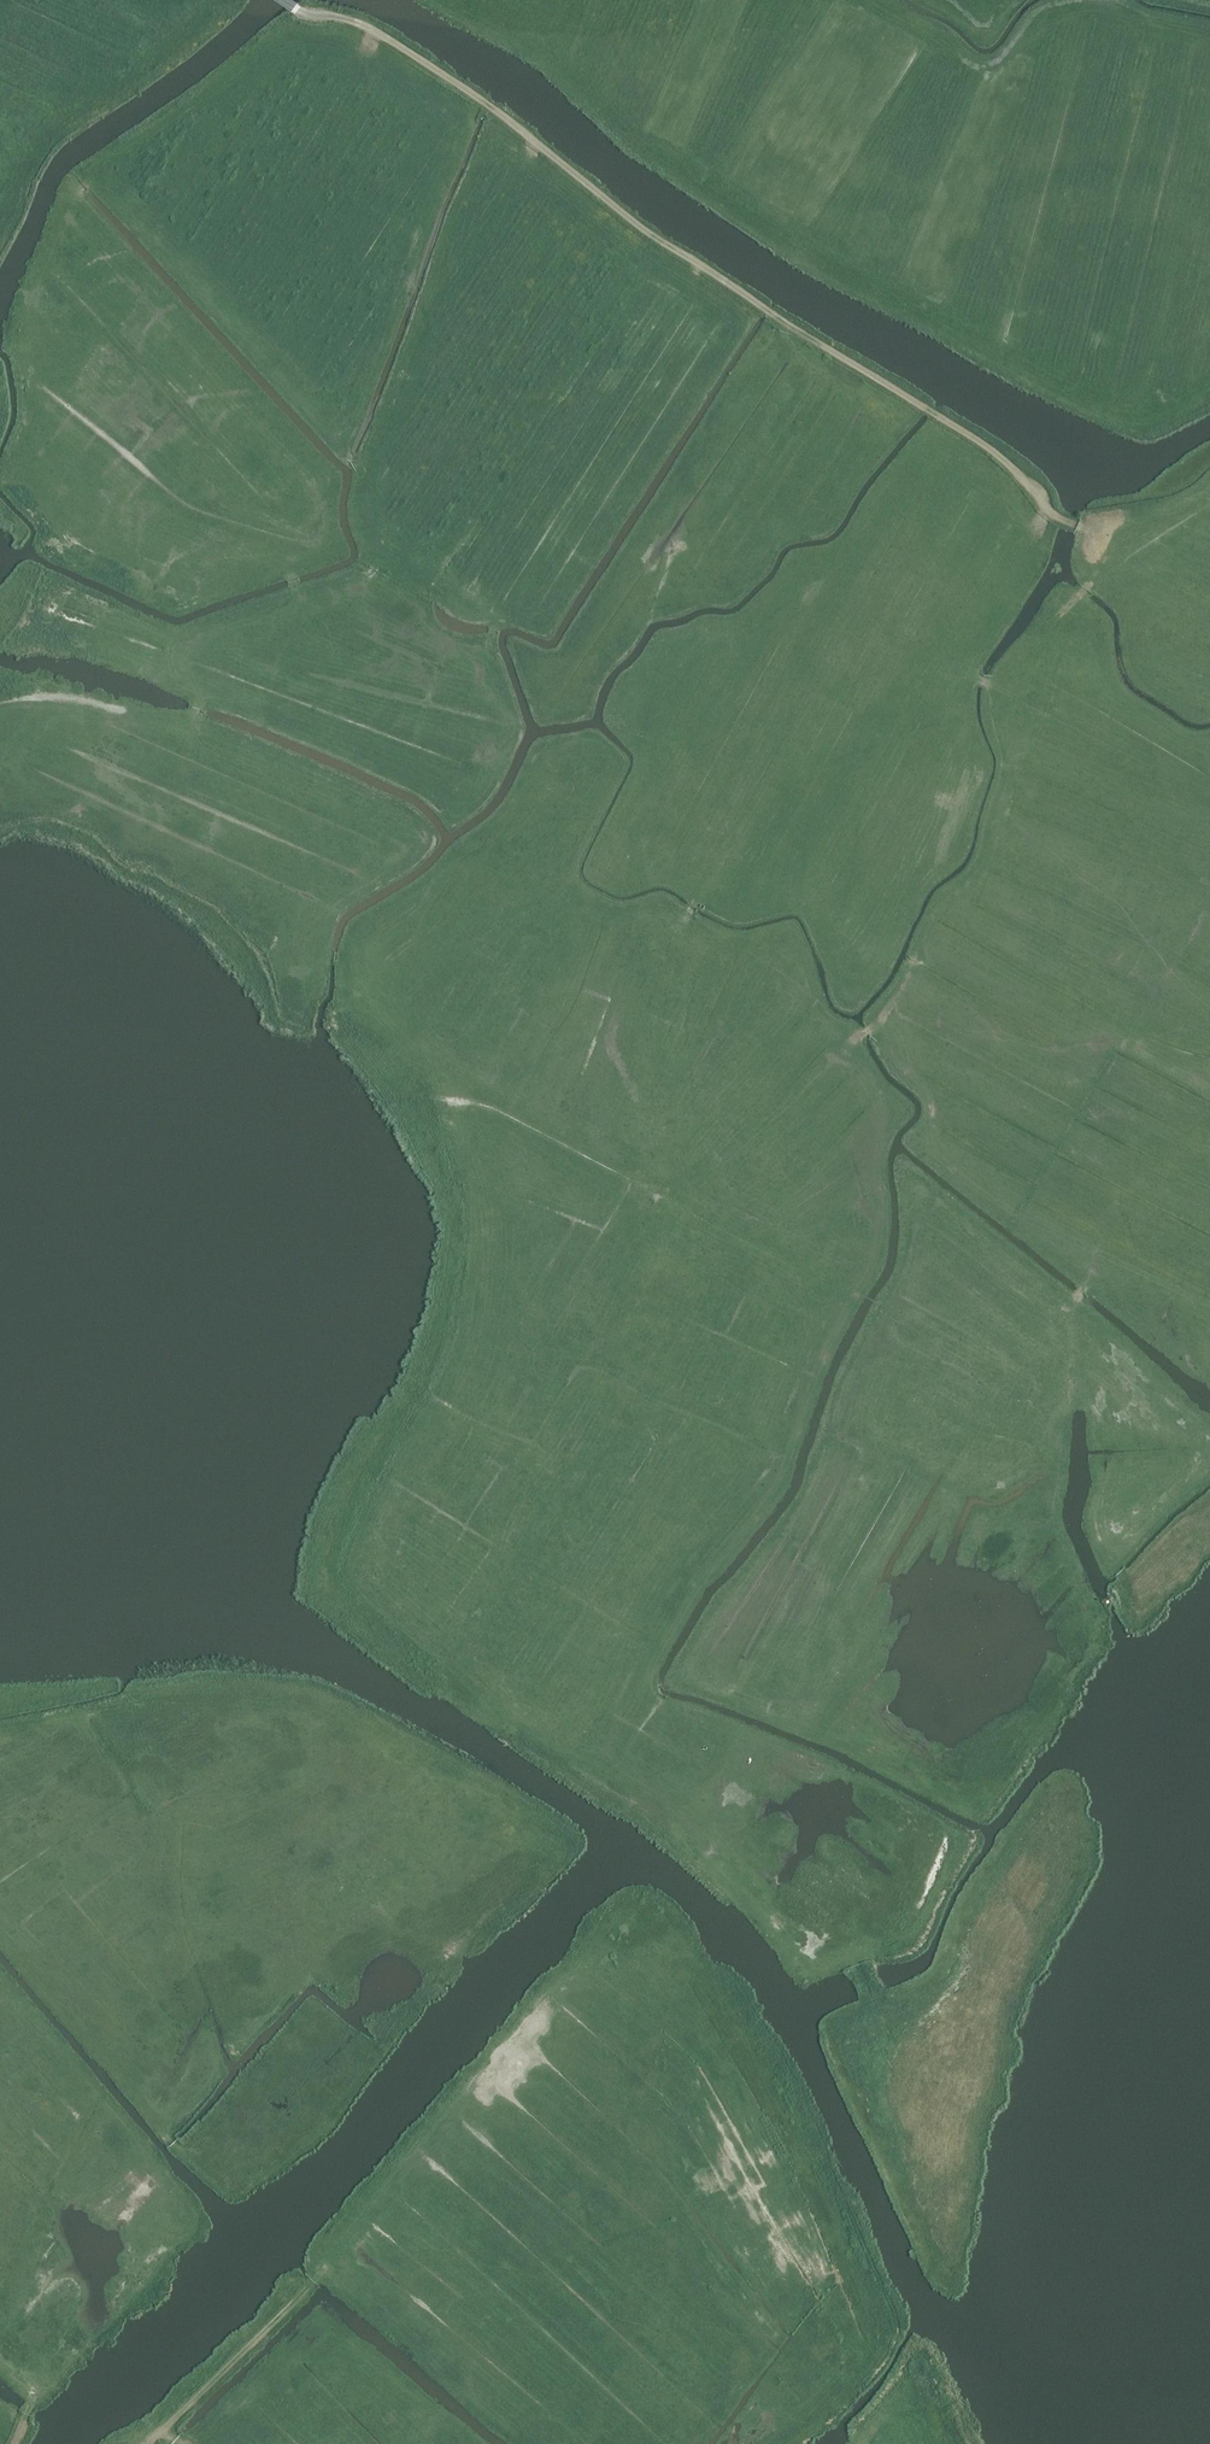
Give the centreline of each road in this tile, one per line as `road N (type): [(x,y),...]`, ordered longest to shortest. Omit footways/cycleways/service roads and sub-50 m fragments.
road 1 (track): [(1086,534),(1051,512),(993,450),(664,244),(483,101),(376,30),(294,8)]
road 2 (track): [(321,2275),(146,2443)]

